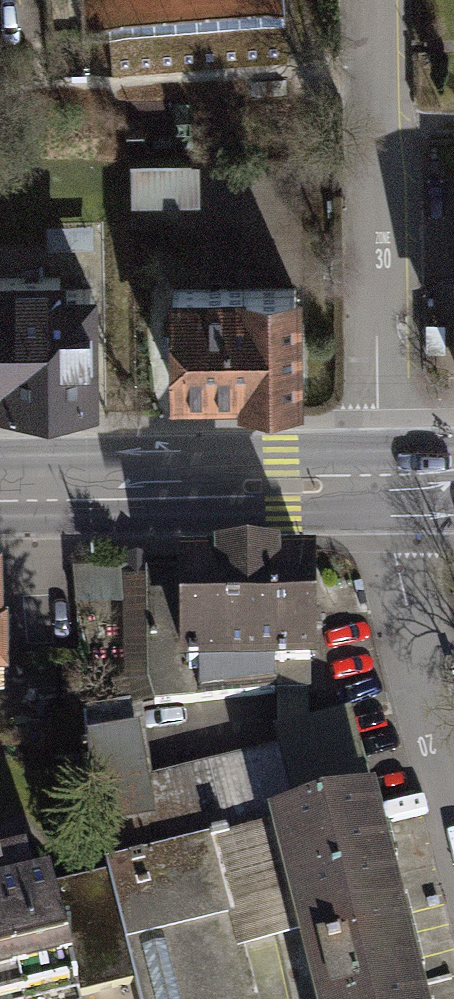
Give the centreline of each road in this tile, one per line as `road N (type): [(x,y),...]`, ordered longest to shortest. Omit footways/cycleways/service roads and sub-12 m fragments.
road 1 (residential): [(377,0),(384,363),(396,482)]
road 2 (primary): [(0,486),(396,482)]
road 3 (residential): [(396,482),(407,592),(453,777)]

